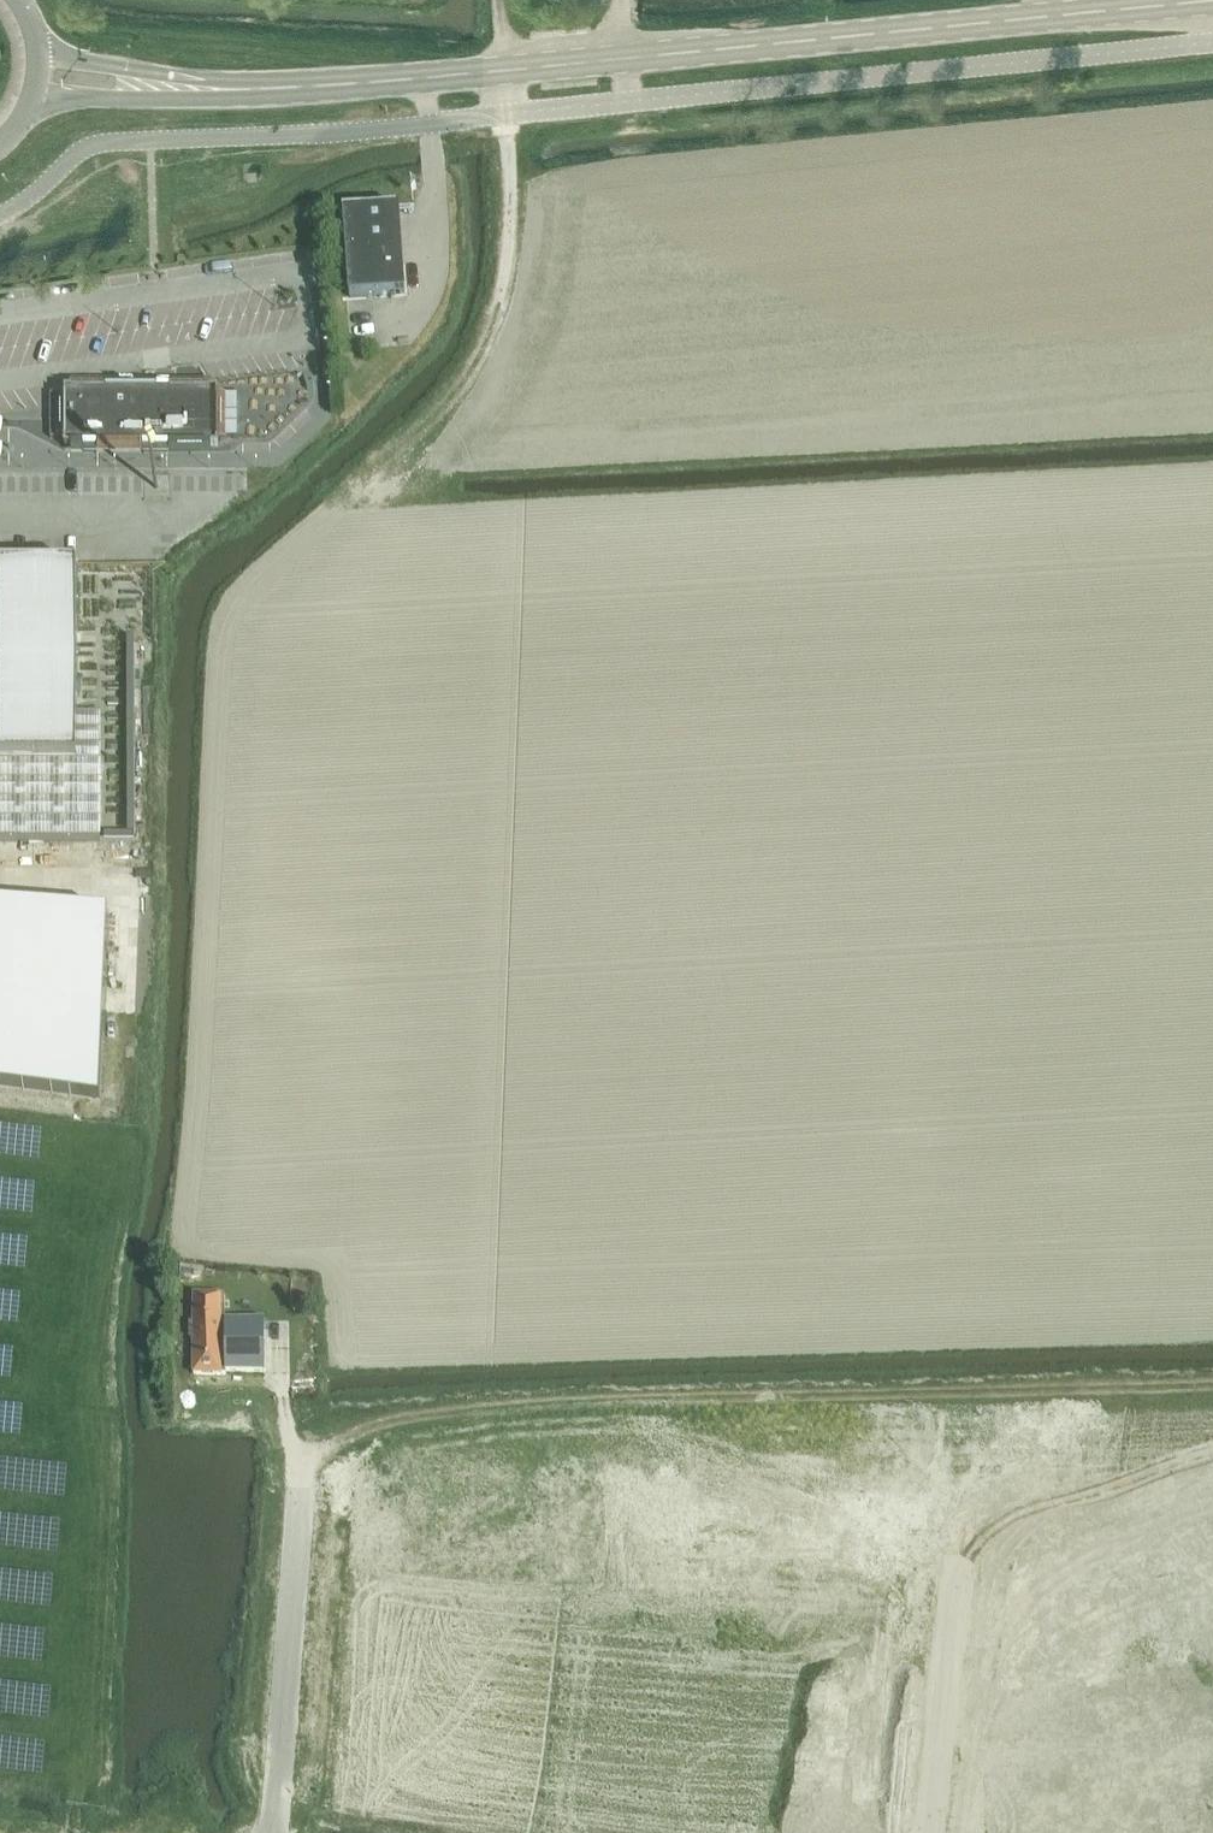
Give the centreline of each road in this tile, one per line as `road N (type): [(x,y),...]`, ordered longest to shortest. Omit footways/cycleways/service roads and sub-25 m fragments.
road 1 (secondary): [(237,89),(426,78),(1212,2)]
road 2 (track): [(1212,1385),(370,1412),(329,1427),(316,1445),(291,1455)]
road 3 (track): [(499,298),(511,180),(499,0)]
road 4 (unclassified): [(959,1563),(927,1832)]
road 5 (secondary): [(32,102),(184,100),(237,89)]
road 6 (secondary): [(237,89),(40,51)]

